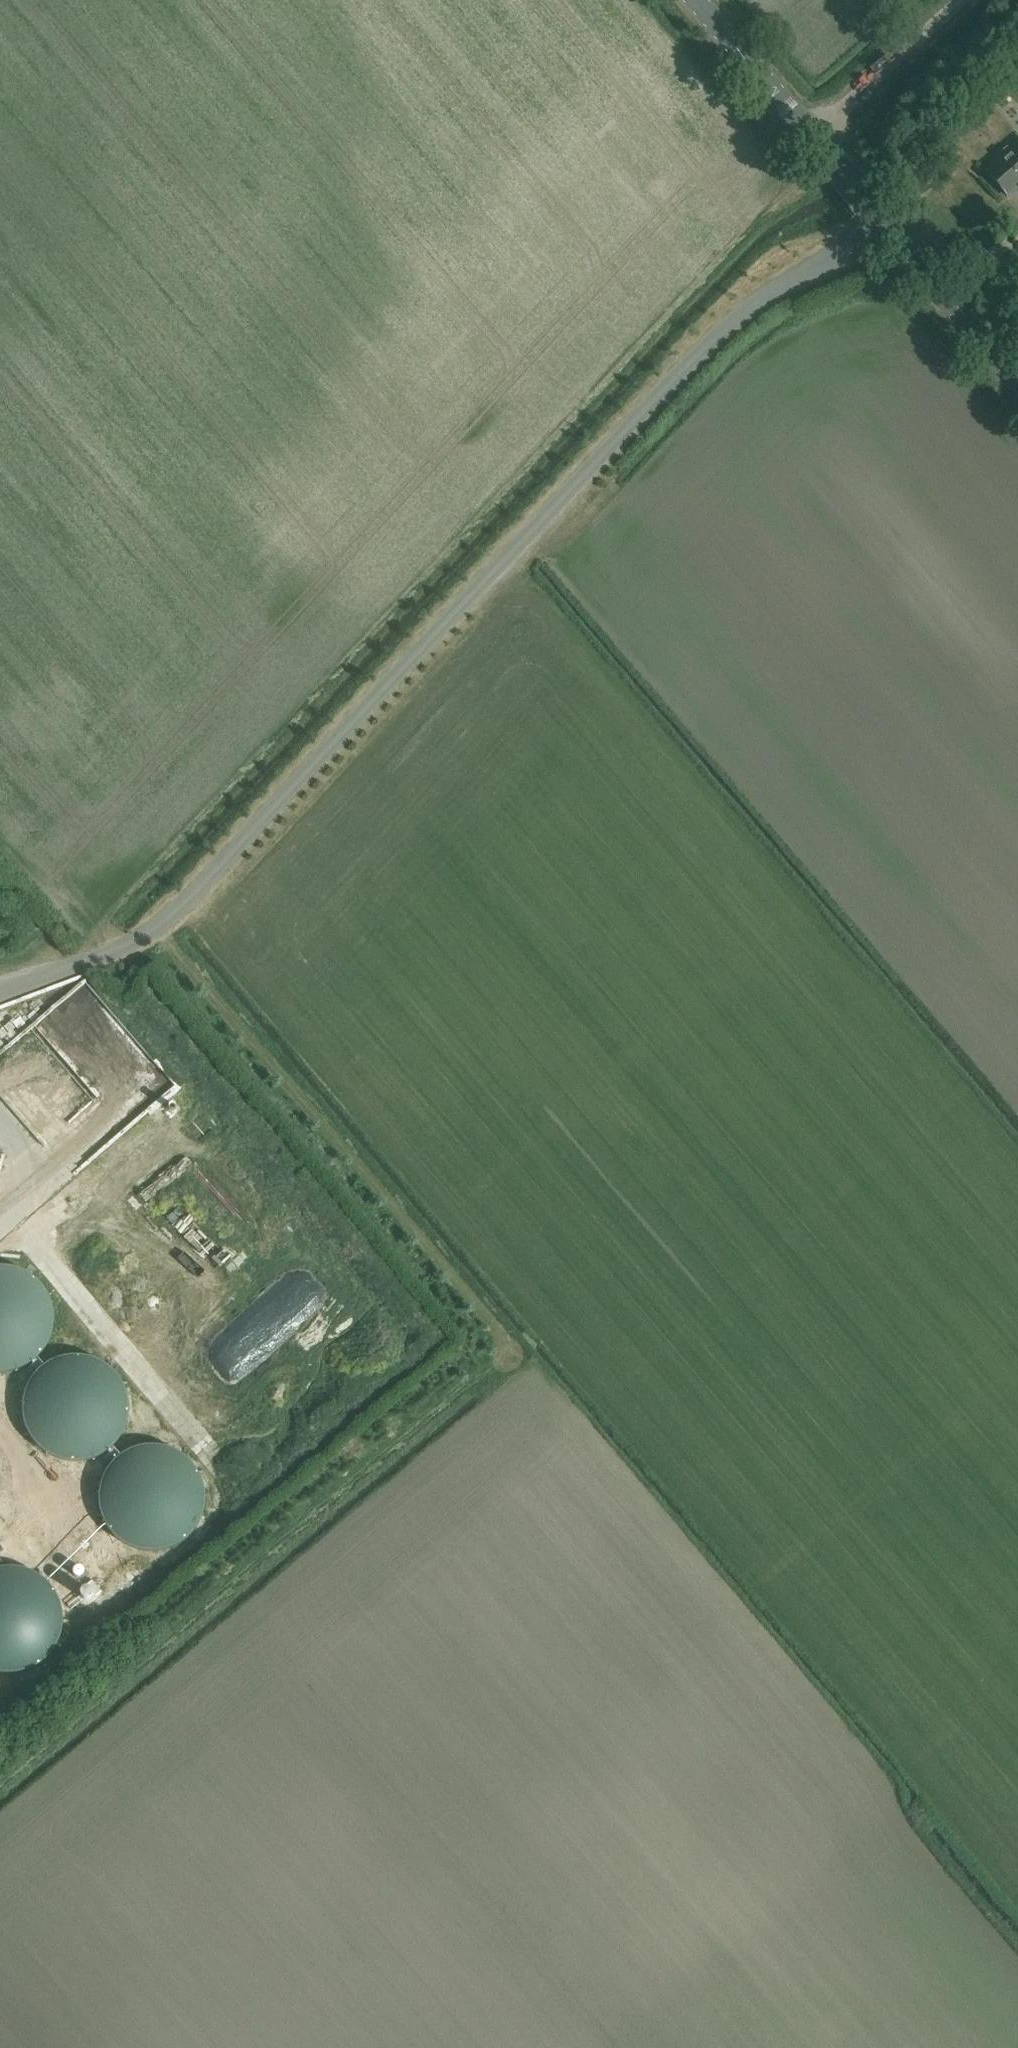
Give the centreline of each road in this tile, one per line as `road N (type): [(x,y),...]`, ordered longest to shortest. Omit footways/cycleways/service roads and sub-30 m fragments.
road 1 (tertiary): [(1017,383),(813,136)]
road 2 (unclassified): [(813,136),(958,0)]
road 3 (tertiary): [(813,136),(695,0)]

